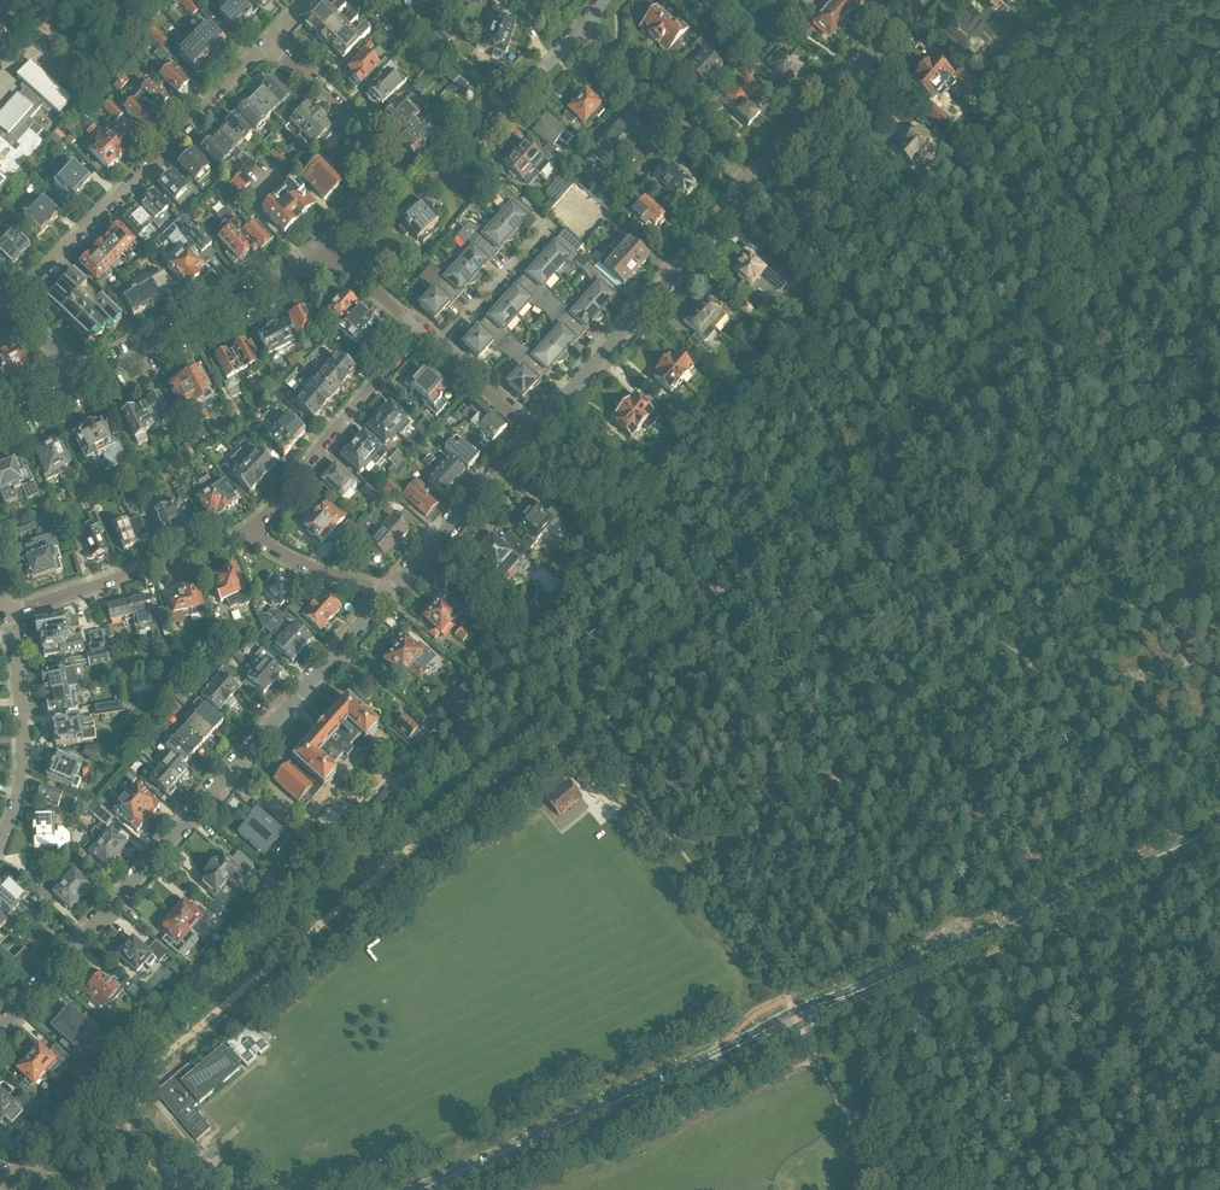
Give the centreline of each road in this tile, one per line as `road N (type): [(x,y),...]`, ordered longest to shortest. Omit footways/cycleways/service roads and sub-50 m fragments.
road 1 (track): [(107,1105),(555,708),(1219,155)]
road 2 (primary): [(420,1189),(1219,828)]
road 3 (residential): [(0,1026),(386,595)]
road 4 (track): [(756,174),(776,190),(1116,232),(1219,343)]
road 5 (residential): [(6,307),(270,42)]
road 6 (residential): [(533,428),(749,181)]
road 7 (residential): [(88,381),(323,256)]
road 8 (residential): [(270,42),(348,111),(367,142),(364,189),(323,256)]
road 9 (residential): [(250,528),(421,332)]
road 10 (residential): [(12,613),(198,553),(250,528)]
road 11 (residential): [(749,181),(916,0)]
road 12 (residential): [(12,613),(24,769),(0,846)]
road 13 (residential): [(749,181),(583,24)]
road 14 (residential): [(386,595),(533,428)]
road 15 (track): [(809,1041),(874,1189)]
road 16 (residential): [(441,346),(547,227)]
road 17 (residential): [(474,139),(583,24)]
road 18 (residential): [(386,595),(309,567),(250,528)]
road 19 (residential): [(421,332),(323,256)]
road 20 (residential): [(533,428),(441,346)]

